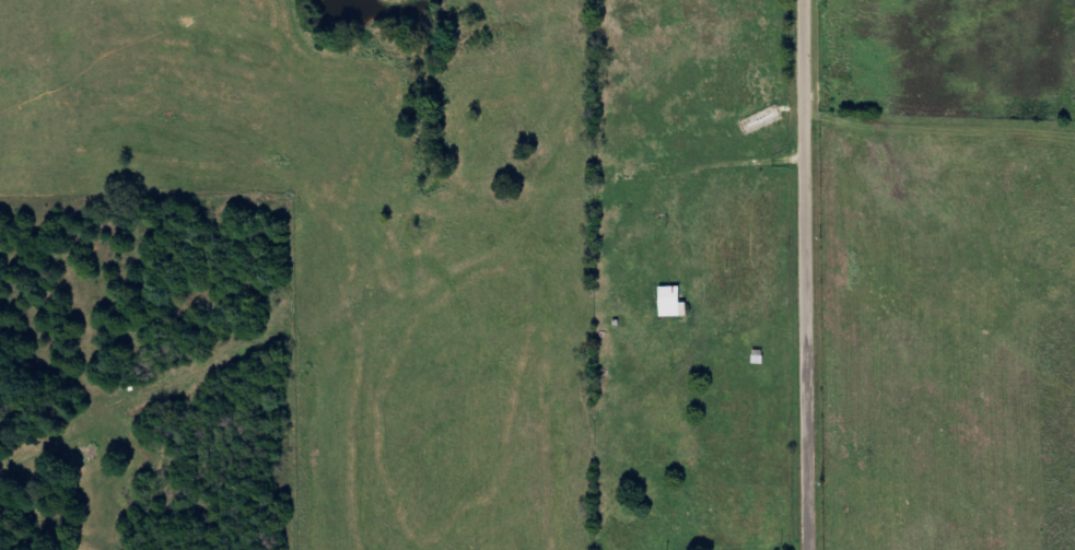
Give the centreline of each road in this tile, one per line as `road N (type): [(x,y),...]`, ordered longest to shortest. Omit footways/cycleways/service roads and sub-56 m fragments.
road 1 (residential): [(818,549),(814,0)]

